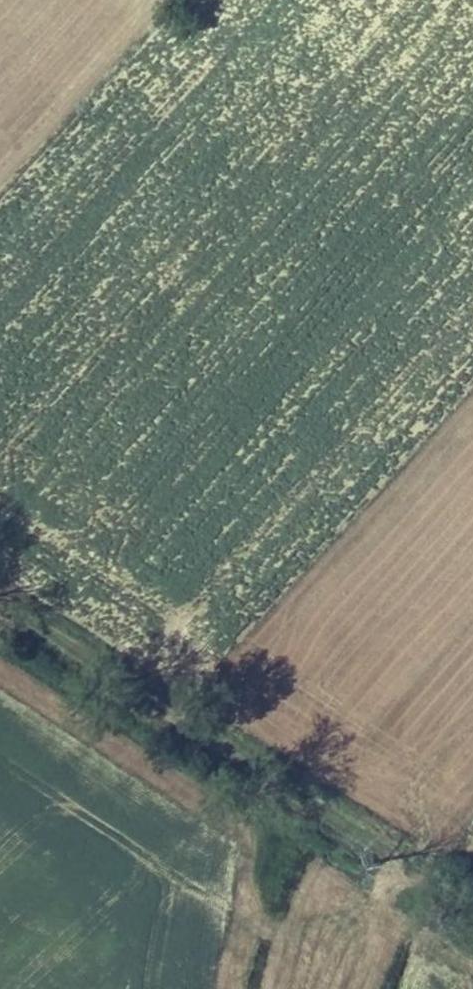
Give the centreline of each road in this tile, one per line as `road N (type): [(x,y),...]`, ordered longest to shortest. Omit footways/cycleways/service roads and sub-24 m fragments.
road 1 (track): [(472,904),(0,598)]

